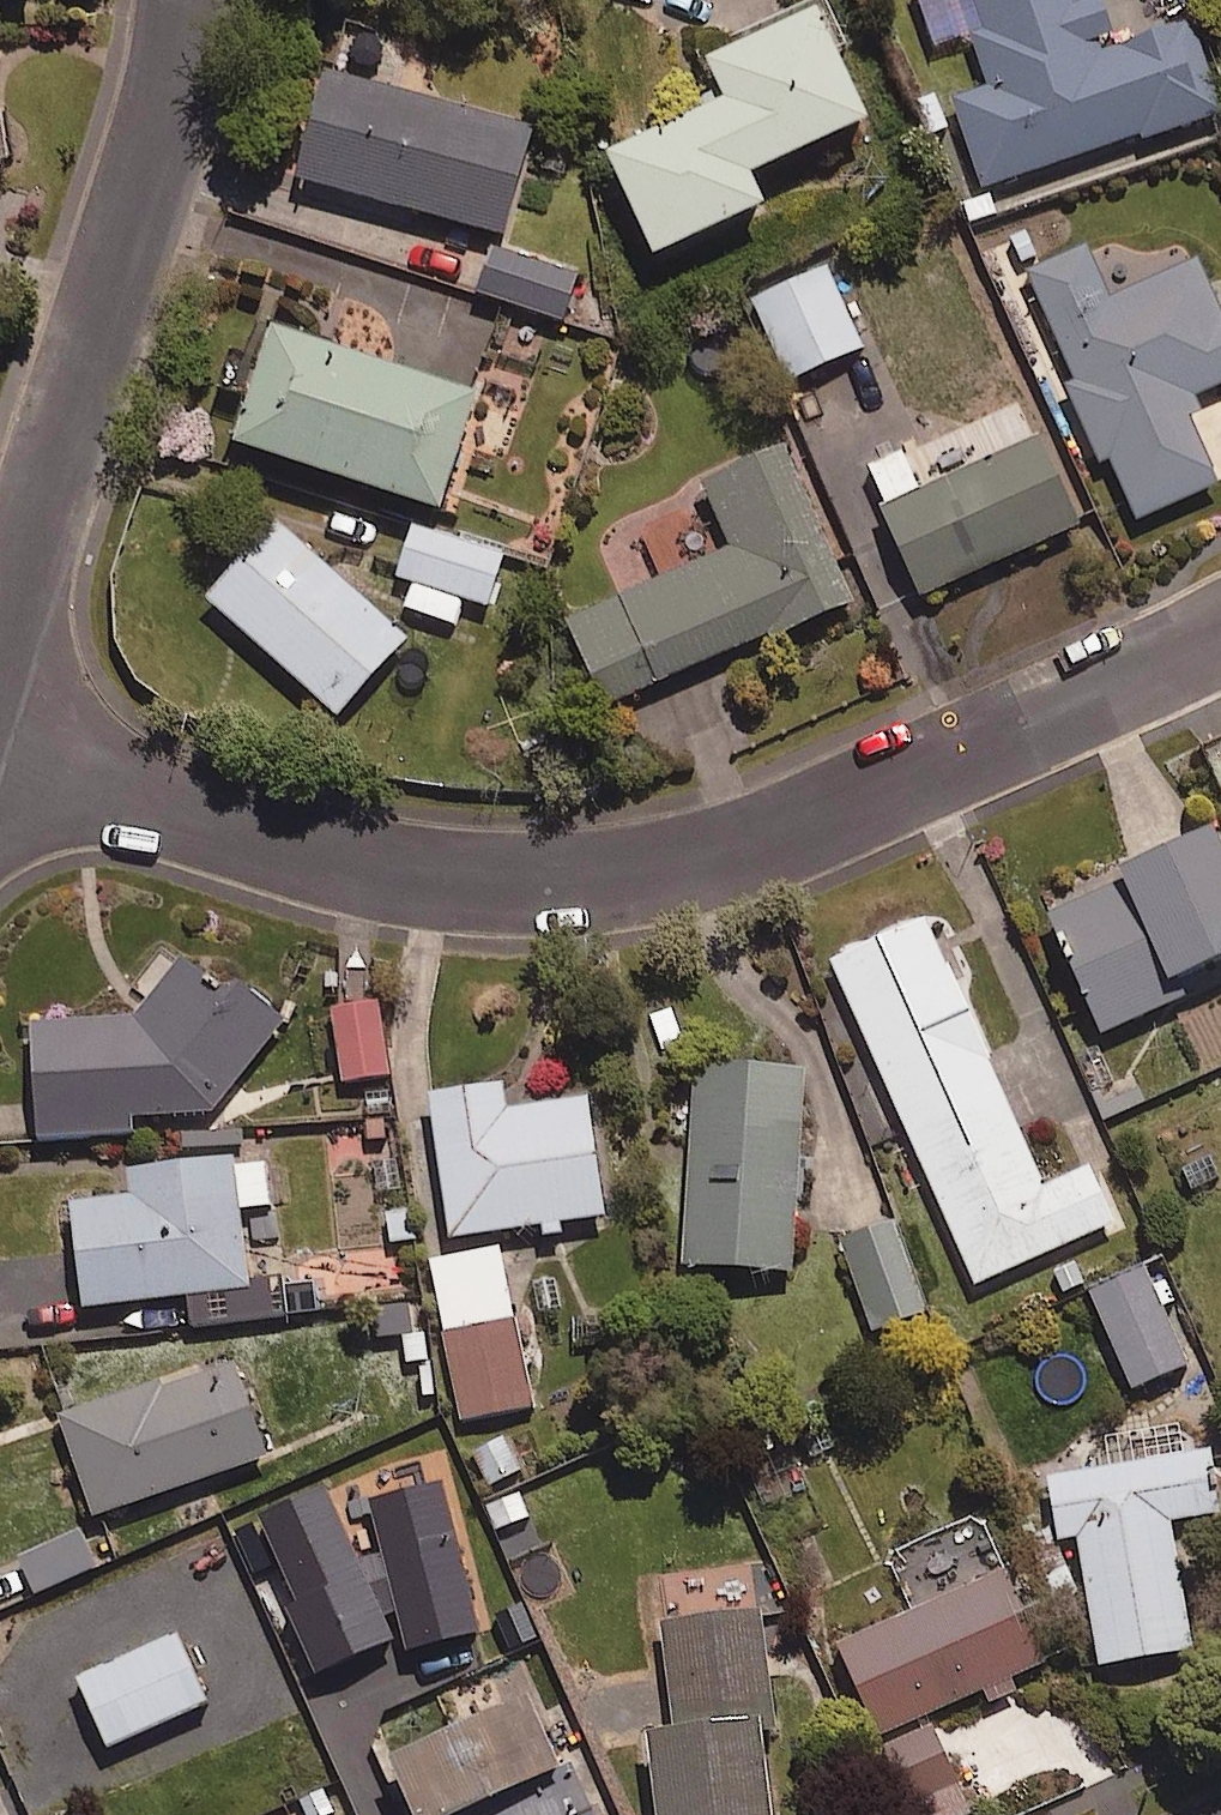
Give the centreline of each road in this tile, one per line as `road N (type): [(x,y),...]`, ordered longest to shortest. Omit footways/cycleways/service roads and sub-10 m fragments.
road 1 (residential): [(1220,634),(768,848),(616,885),(465,880),(0,768)]
road 2 (residential): [(183,0),(164,119),(0,643)]

